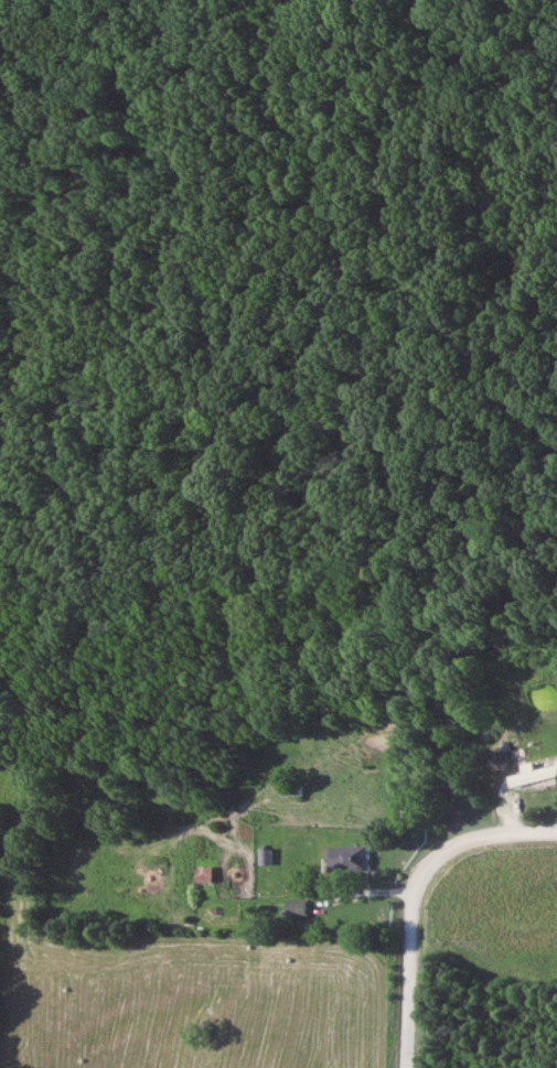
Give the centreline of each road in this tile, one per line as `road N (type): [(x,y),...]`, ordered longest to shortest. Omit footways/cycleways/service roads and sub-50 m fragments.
road 1 (residential): [(411,899),(446,846),(556,831)]
road 2 (residential): [(406,1067),(411,899)]

